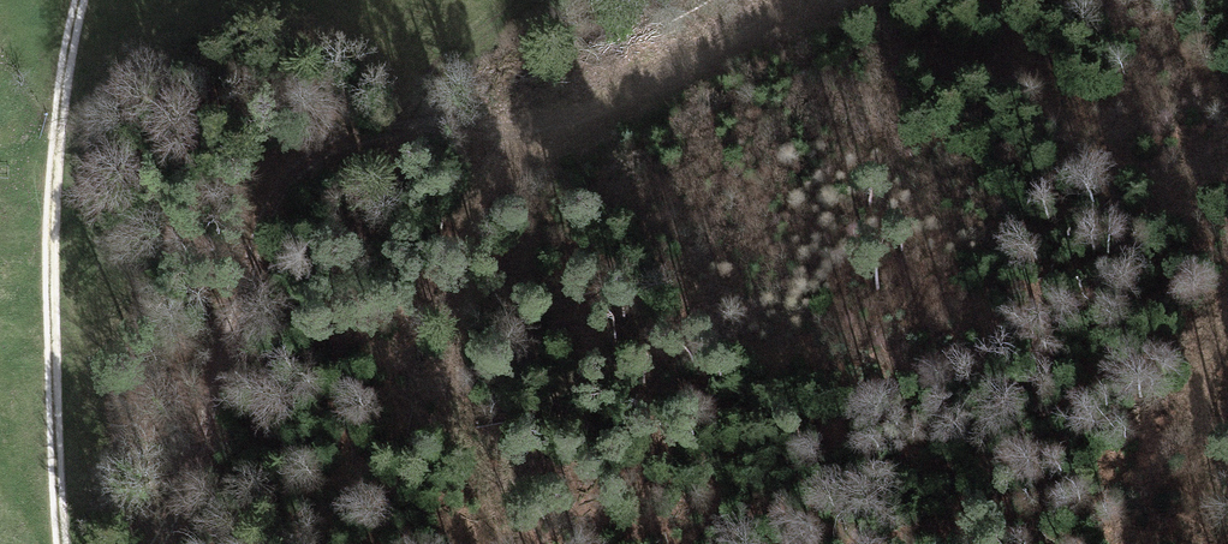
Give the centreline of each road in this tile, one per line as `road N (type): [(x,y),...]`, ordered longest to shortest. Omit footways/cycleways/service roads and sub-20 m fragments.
road 1 (track): [(147,543),(191,455),(273,204),(299,167),(331,144),(376,130),(539,126),(588,115),(814,0)]
road 2 (track): [(80,0),(52,221),(63,543)]
road 3 (track): [(538,543),(465,440),(454,401),(481,200),(516,126)]
road 4 (track): [(1227,326),(1204,372),(1196,412),(1206,474),(1227,530)]

